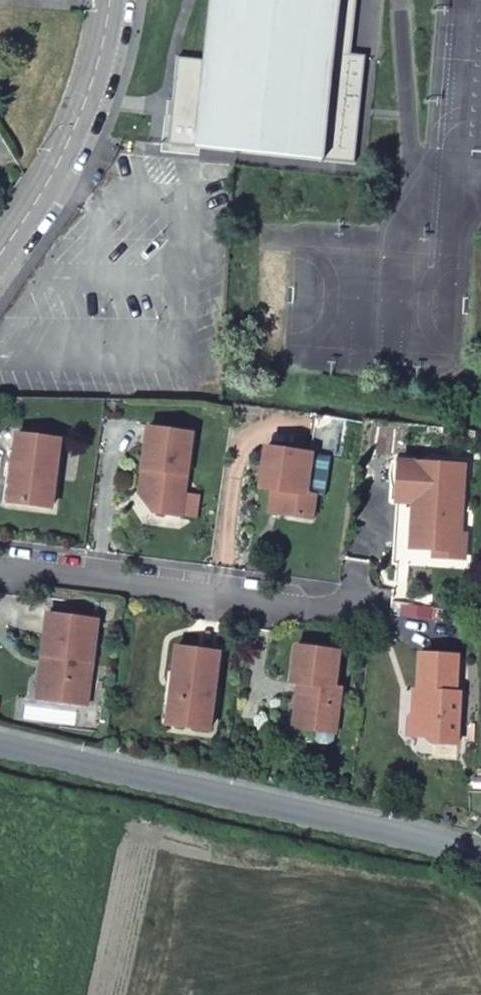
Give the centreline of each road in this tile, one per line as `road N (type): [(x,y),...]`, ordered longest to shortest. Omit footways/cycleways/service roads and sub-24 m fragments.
road 1 (residential): [(480,864),(428,842),(0,742)]
road 2 (residential): [(0,569),(373,616)]
road 3 (residential): [(111,0),(84,111),(58,168),(0,257)]

